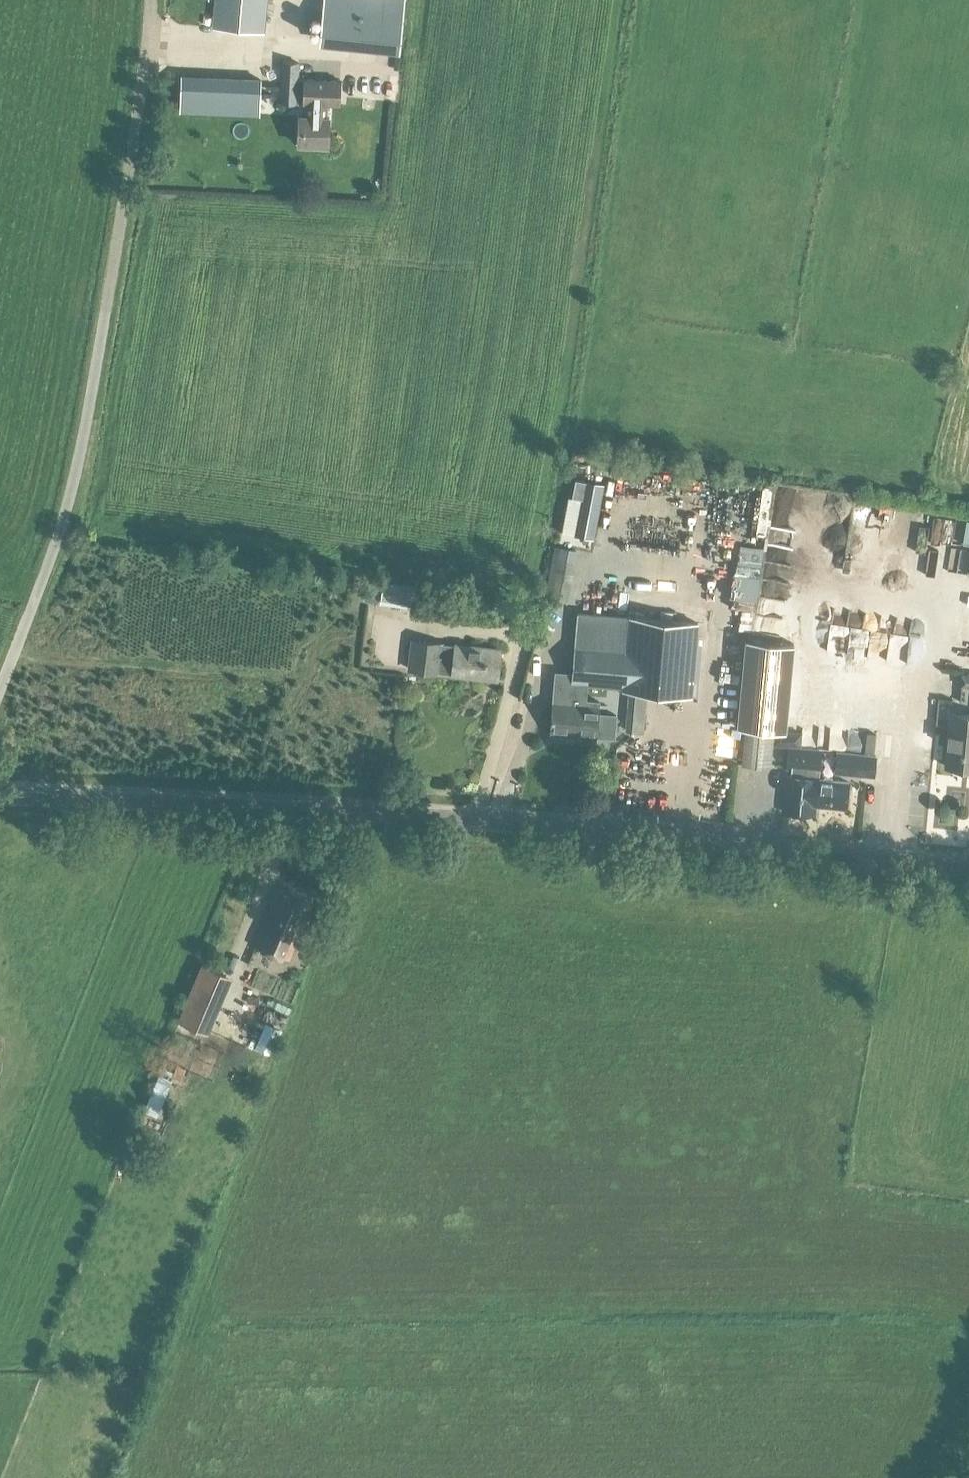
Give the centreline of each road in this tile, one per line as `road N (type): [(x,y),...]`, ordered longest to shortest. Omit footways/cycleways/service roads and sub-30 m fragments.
road 1 (tertiary): [(968,869),(488,823),(0,795)]
road 2 (residential): [(152,0),(93,411),(66,521),(0,696)]

